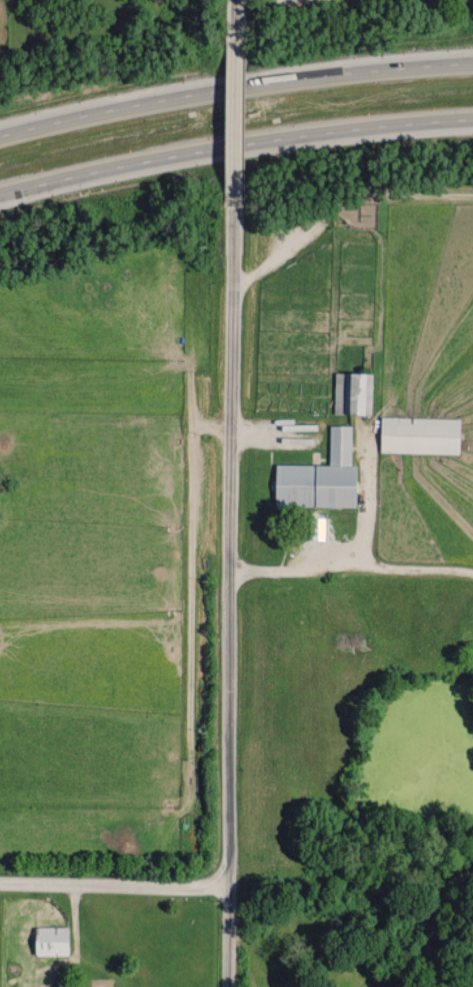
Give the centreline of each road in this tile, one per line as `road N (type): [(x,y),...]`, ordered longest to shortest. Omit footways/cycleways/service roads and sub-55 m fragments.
road 1 (residential): [(228,986),(236,206)]
road 2 (motorway): [(0,203),(302,133),(472,121)]
road 3 (motorway): [(472,66),(389,68),(153,105),(0,141)]
road 4 (residential): [(0,880),(230,884)]
road 5 (residential): [(236,206),(237,39)]

